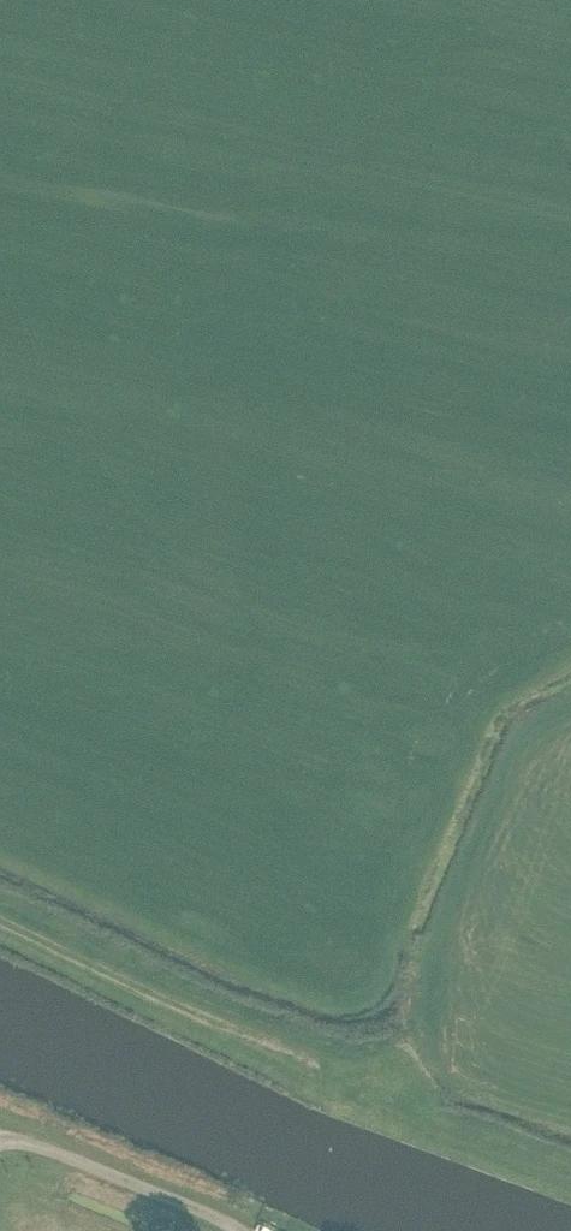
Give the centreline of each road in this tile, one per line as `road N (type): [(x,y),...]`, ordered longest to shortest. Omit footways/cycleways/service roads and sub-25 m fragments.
road 1 (track): [(363,1089),(0,921)]

